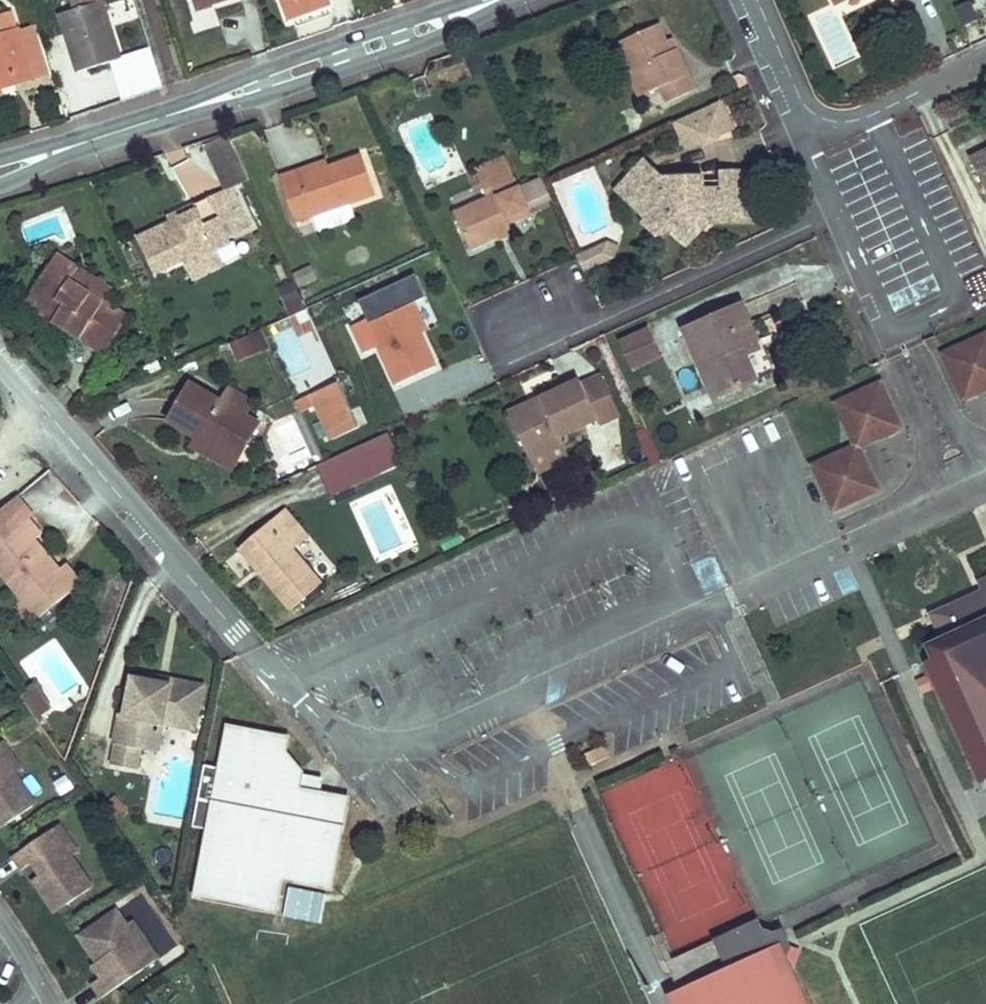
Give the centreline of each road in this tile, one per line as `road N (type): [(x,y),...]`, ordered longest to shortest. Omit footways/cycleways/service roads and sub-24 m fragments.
road 1 (residential): [(488,0),(0,170)]
road 2 (residential): [(825,120),(814,159),(838,212),(607,318),(529,321)]
road 3 (residential): [(0,363),(254,651)]
road 4 (residential): [(825,120),(874,113),(985,59)]
road 5 (residential): [(757,0),(803,103),(825,120)]

